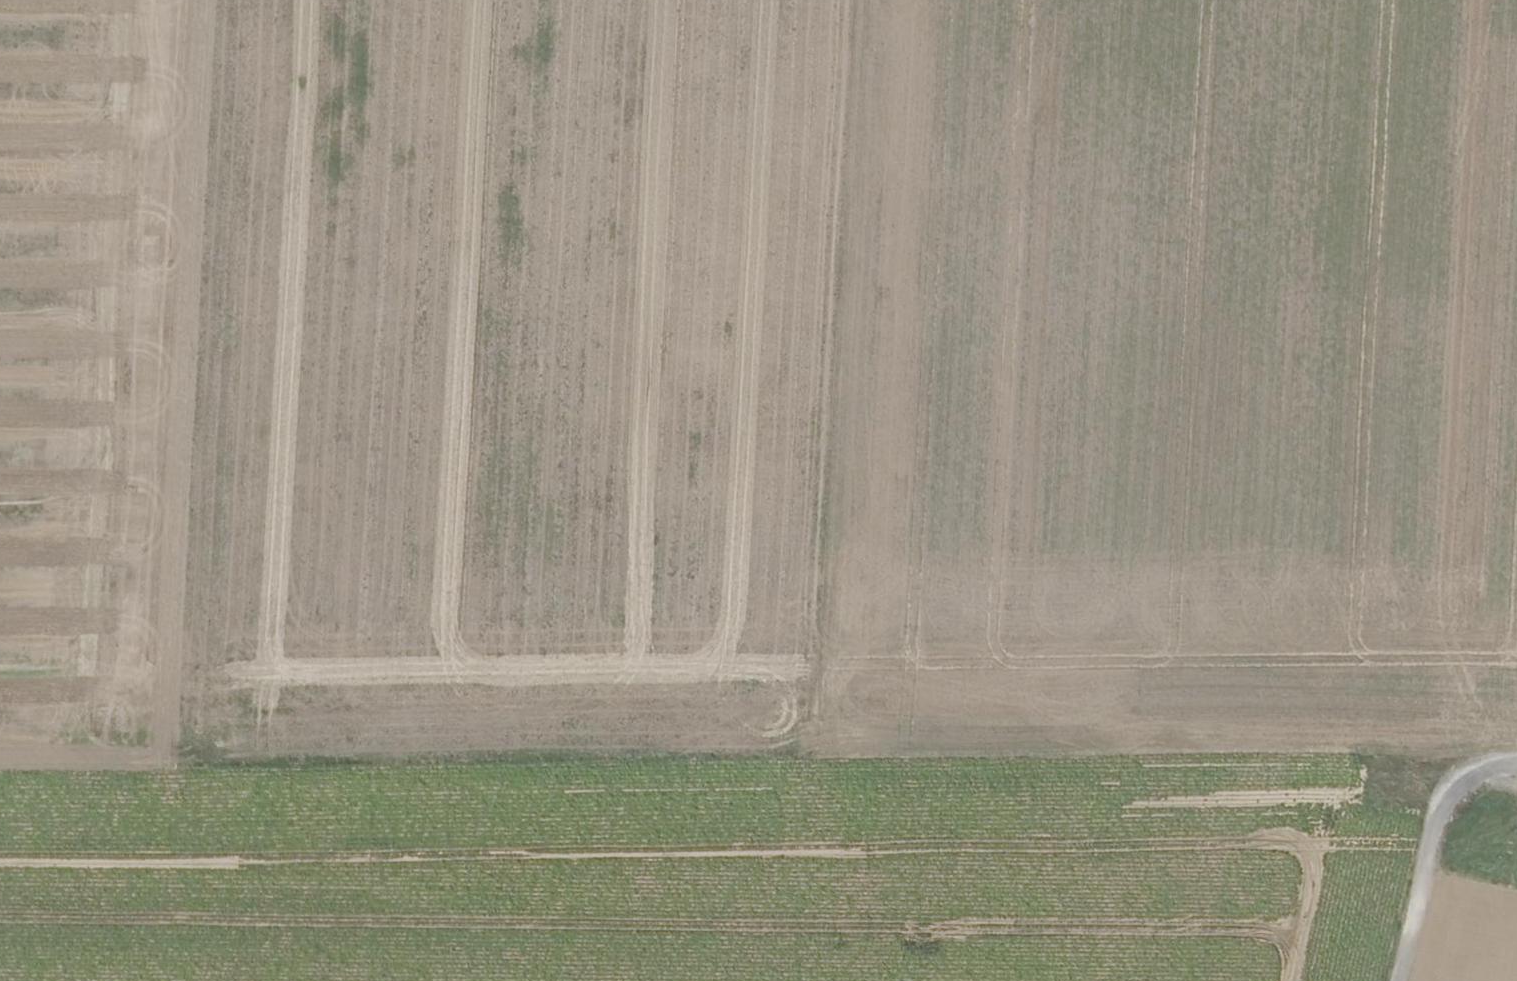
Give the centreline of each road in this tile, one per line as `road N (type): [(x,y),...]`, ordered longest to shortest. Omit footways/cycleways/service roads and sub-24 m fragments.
road 1 (track): [(1400,980),(1440,824),(1471,775),(1516,769)]

